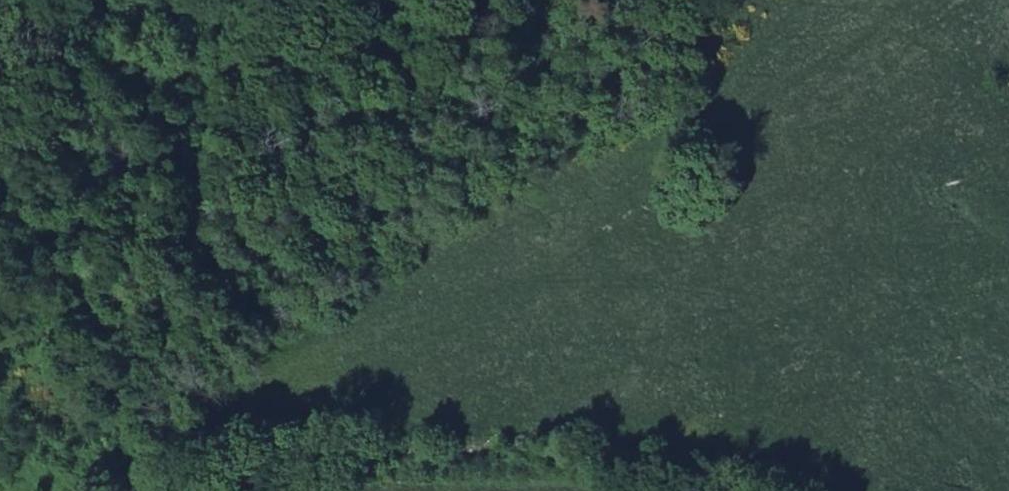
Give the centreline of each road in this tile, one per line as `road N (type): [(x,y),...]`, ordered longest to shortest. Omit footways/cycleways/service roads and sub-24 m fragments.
road 1 (track): [(742,490),(653,466),(576,458),(317,452),(163,490)]

